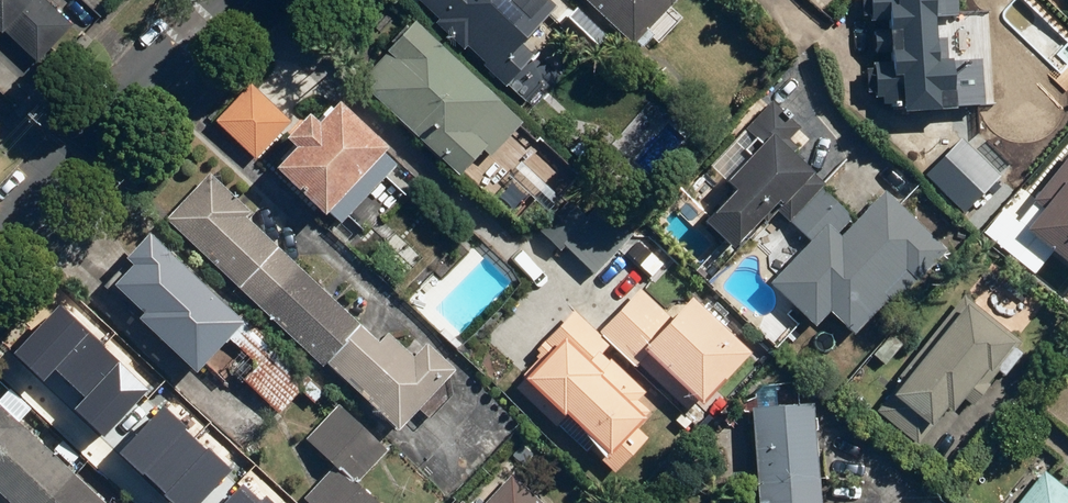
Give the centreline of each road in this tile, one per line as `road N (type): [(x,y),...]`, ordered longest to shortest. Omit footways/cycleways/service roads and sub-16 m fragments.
road 1 (residential): [(0,227),(209,0)]

